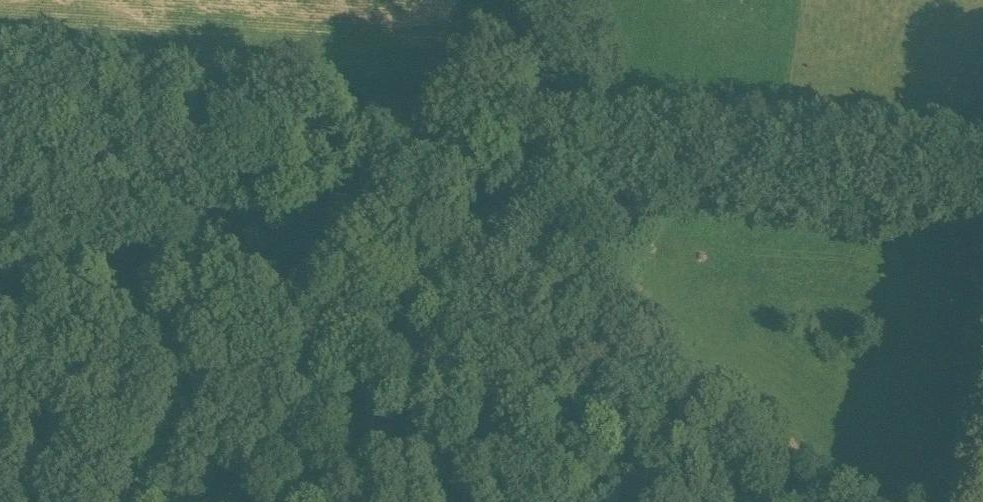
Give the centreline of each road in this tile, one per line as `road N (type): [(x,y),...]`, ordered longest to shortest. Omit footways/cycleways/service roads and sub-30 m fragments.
road 1 (track): [(566,151),(0,107)]
road 2 (track): [(566,151),(982,189)]
road 3 (track): [(534,0),(526,72),(566,151)]

